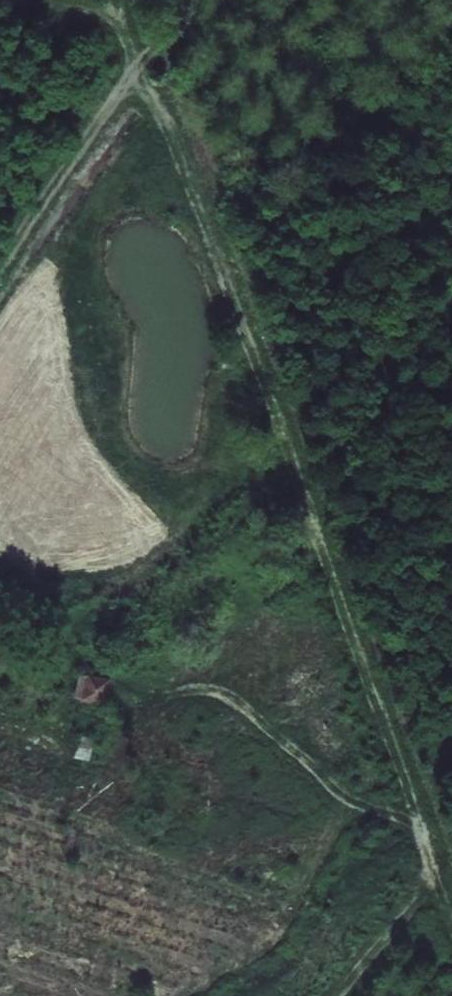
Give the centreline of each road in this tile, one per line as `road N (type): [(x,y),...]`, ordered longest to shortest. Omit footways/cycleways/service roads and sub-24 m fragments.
road 1 (track): [(0,255),(152,39),(169,0)]

